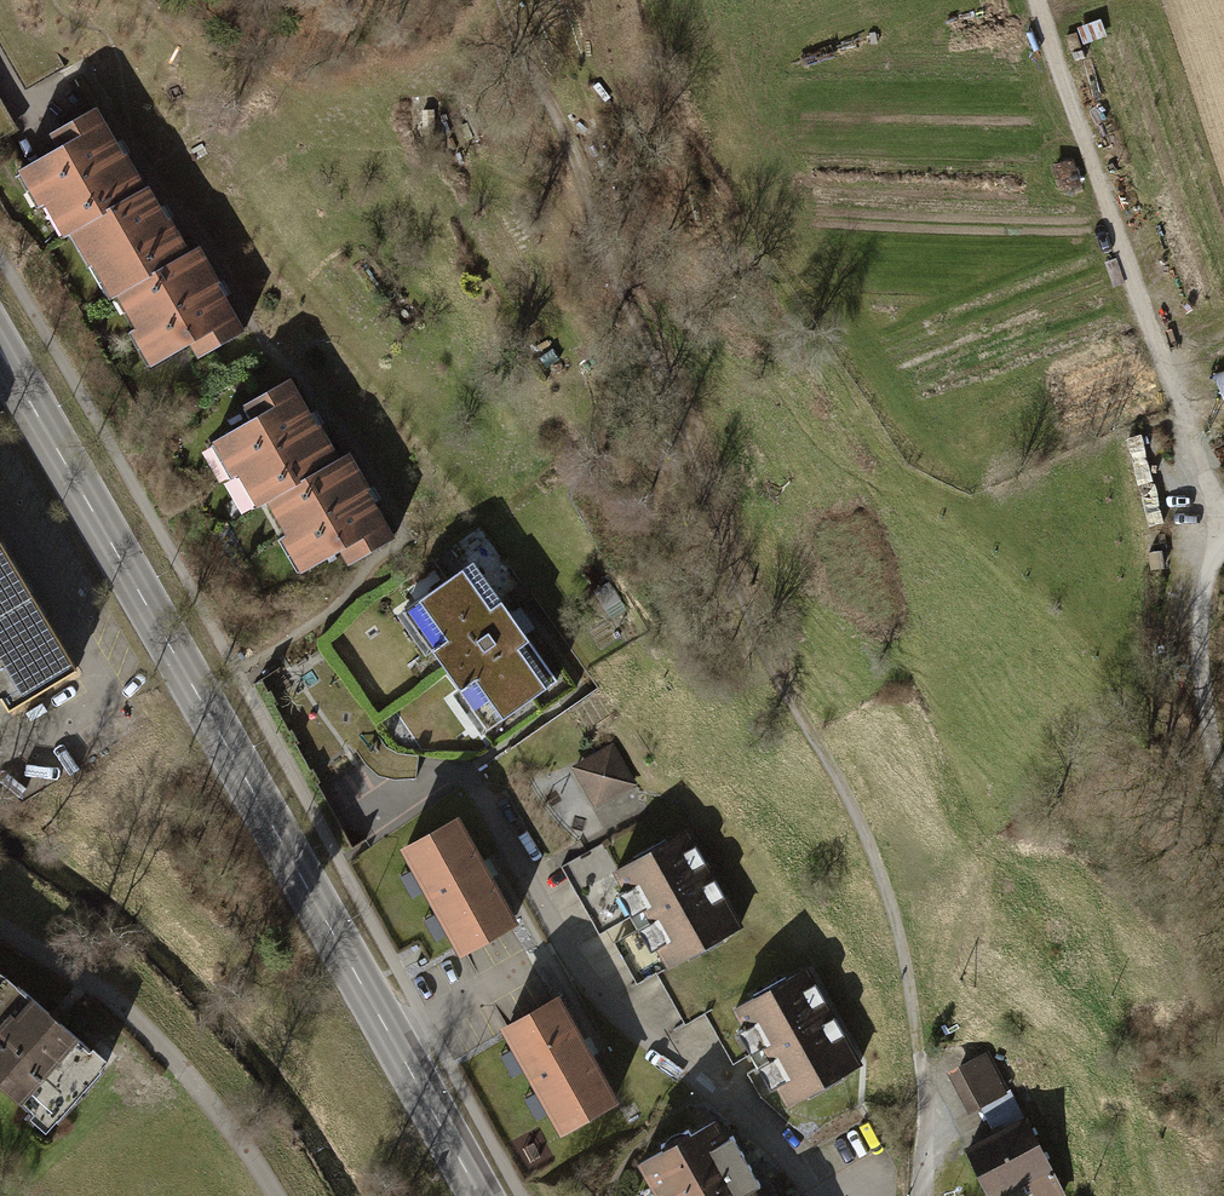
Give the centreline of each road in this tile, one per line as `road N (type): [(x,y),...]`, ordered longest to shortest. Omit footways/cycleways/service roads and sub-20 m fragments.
road 1 (track): [(925,1096),(896,927),(868,839),(750,620),(669,376),(501,0)]
road 2 (secondary): [(479,1195),(0,355)]
road 3 (track): [(1223,529),(1034,0)]
road 4 (unclassified): [(1223,563),(1210,600),(1206,676),(1223,807)]

